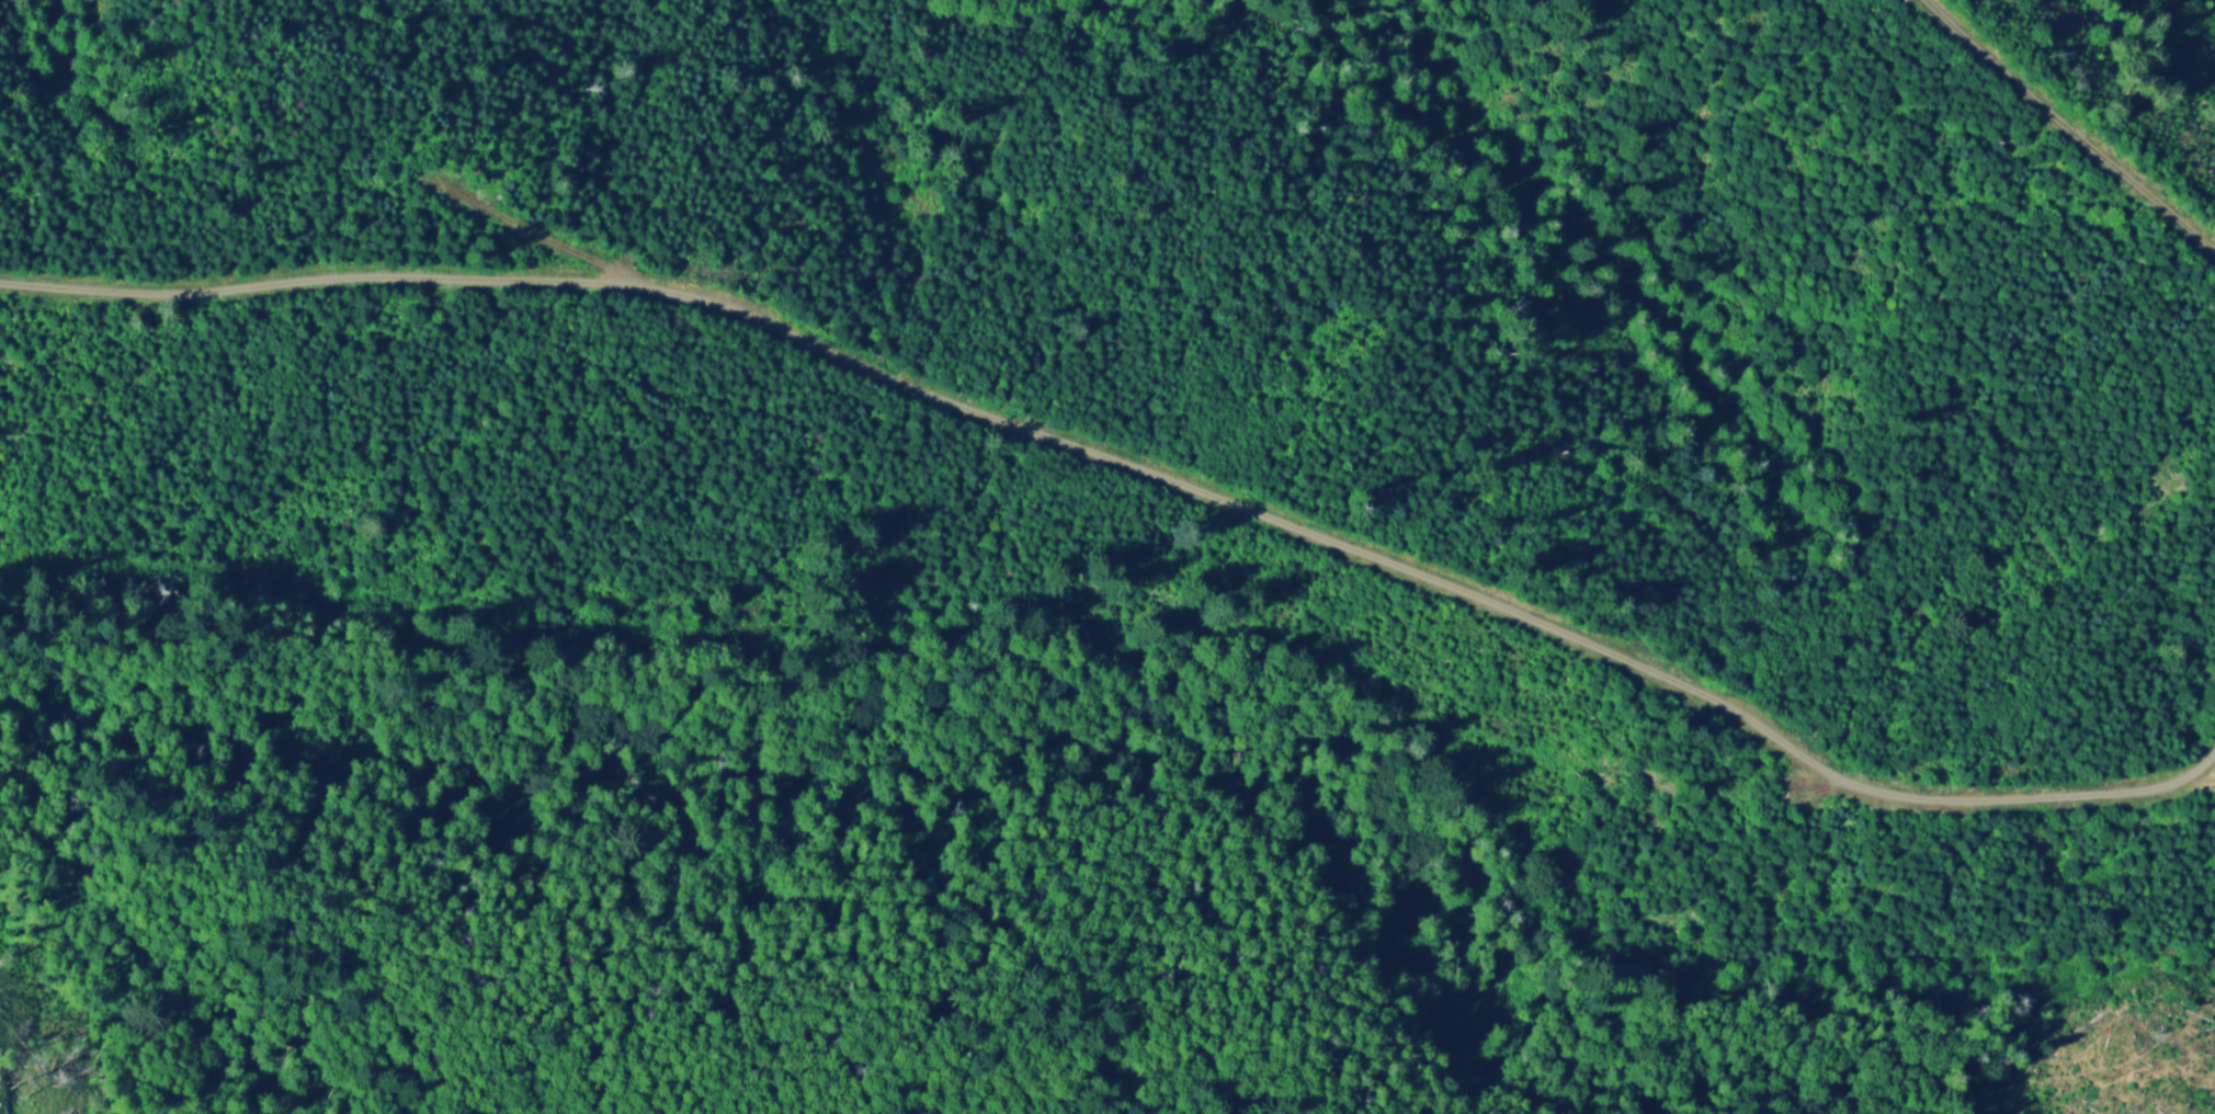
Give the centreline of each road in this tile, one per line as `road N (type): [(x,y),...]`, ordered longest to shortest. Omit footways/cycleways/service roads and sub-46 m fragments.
road 1 (track): [(2214,754),(2179,783),(2000,802),(1895,795),(1822,770),(1734,708),(1577,636),(669,291),(407,277),(179,293),(0,282)]
road 2 (track): [(2214,249),(1925,0)]

